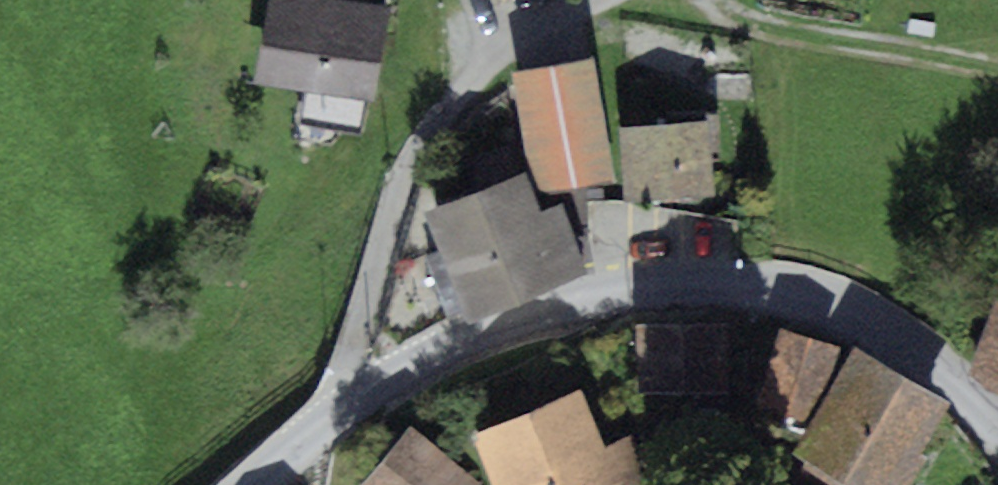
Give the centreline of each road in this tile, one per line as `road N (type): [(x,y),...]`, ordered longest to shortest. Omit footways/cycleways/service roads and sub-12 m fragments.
road 1 (tertiary): [(339,406),(424,357),(531,312),(631,287),(710,280),(784,285),(849,306),(997,413)]
road 2 (residential): [(599,0),(511,47),(447,109),(408,182),(339,406)]
road 3 (track): [(710,0),(796,39),(997,77)]

